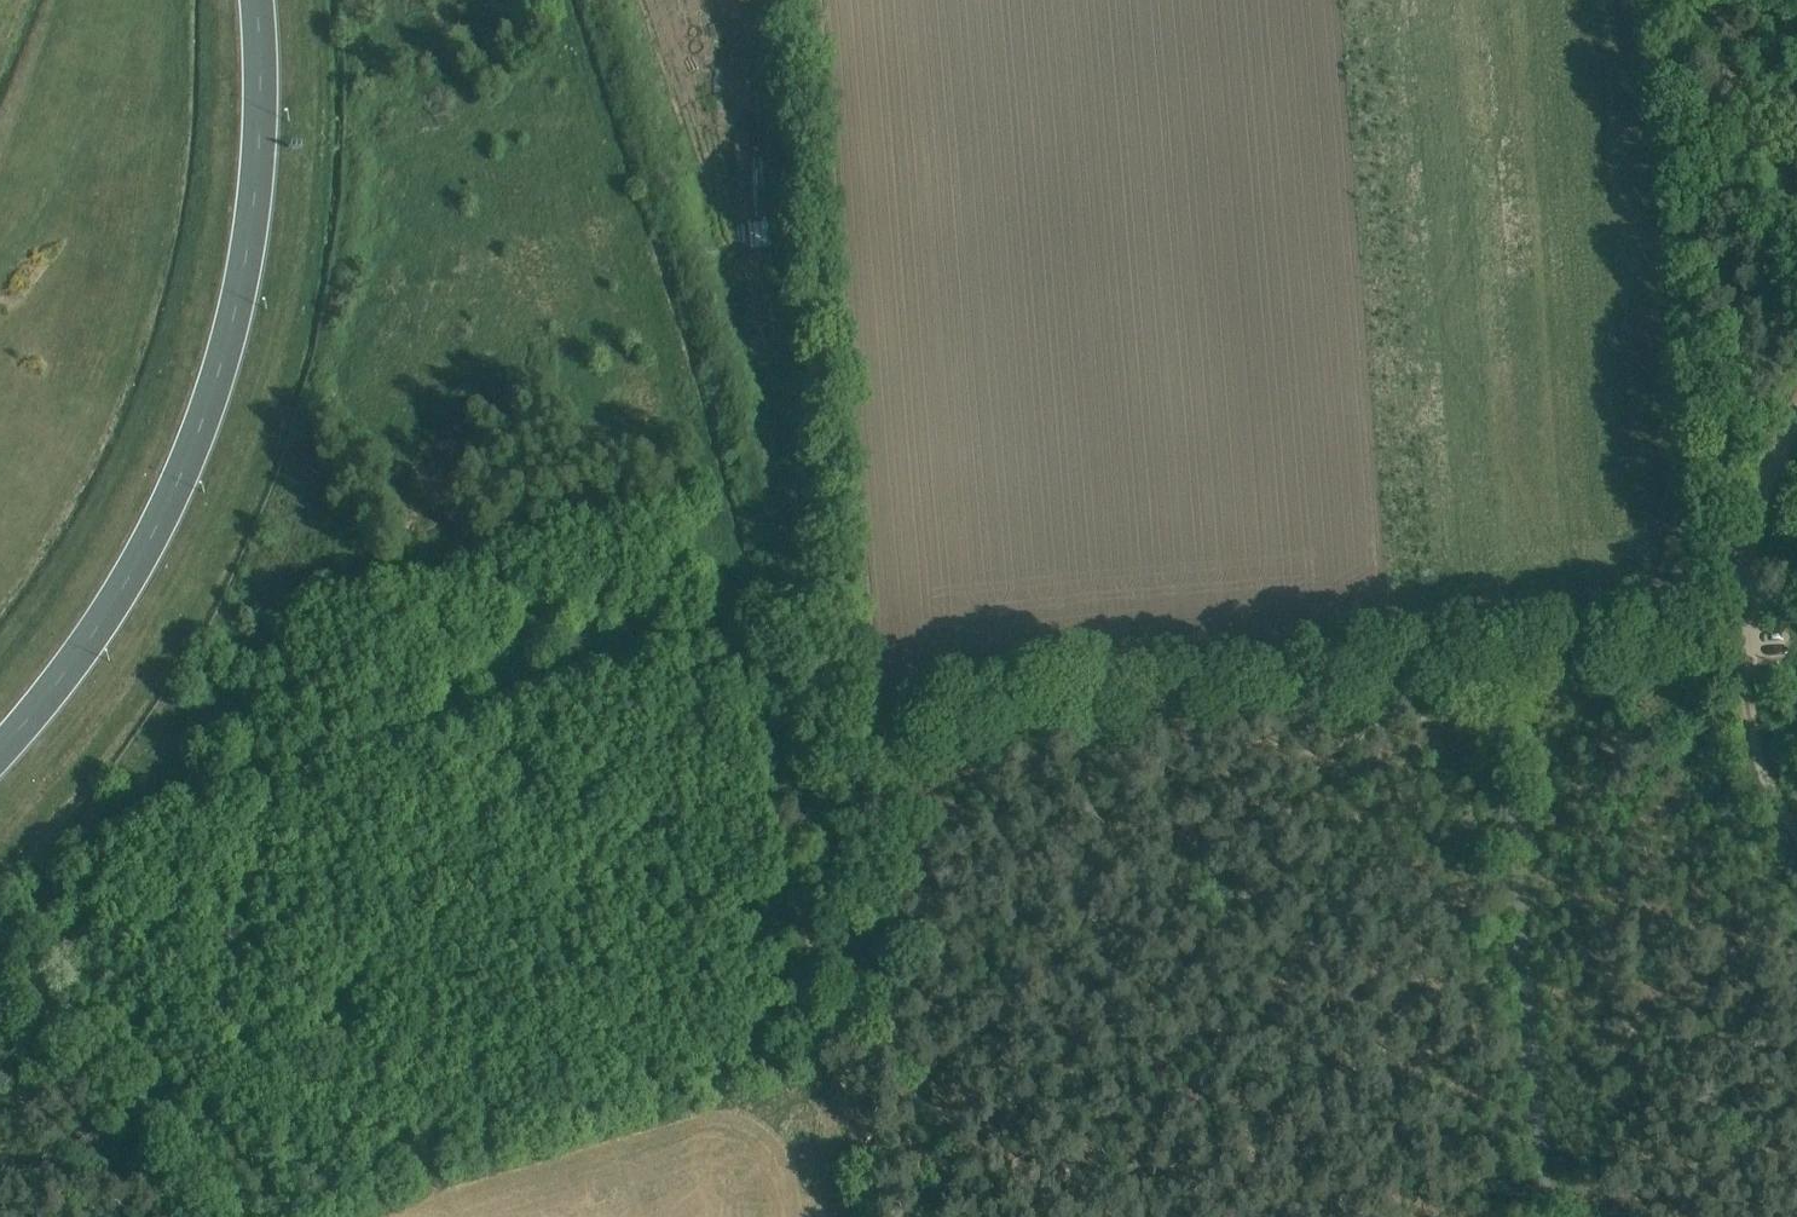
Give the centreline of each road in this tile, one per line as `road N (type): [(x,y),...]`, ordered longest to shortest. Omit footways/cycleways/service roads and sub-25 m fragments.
road 1 (motorway): [(0,745),(115,600),(180,478),(221,374),(258,176),(257,0)]
road 2 (track): [(1796,837),(1756,750),(1743,626)]
road 3 (unclassified): [(1743,626),(1760,508),(1796,422)]

